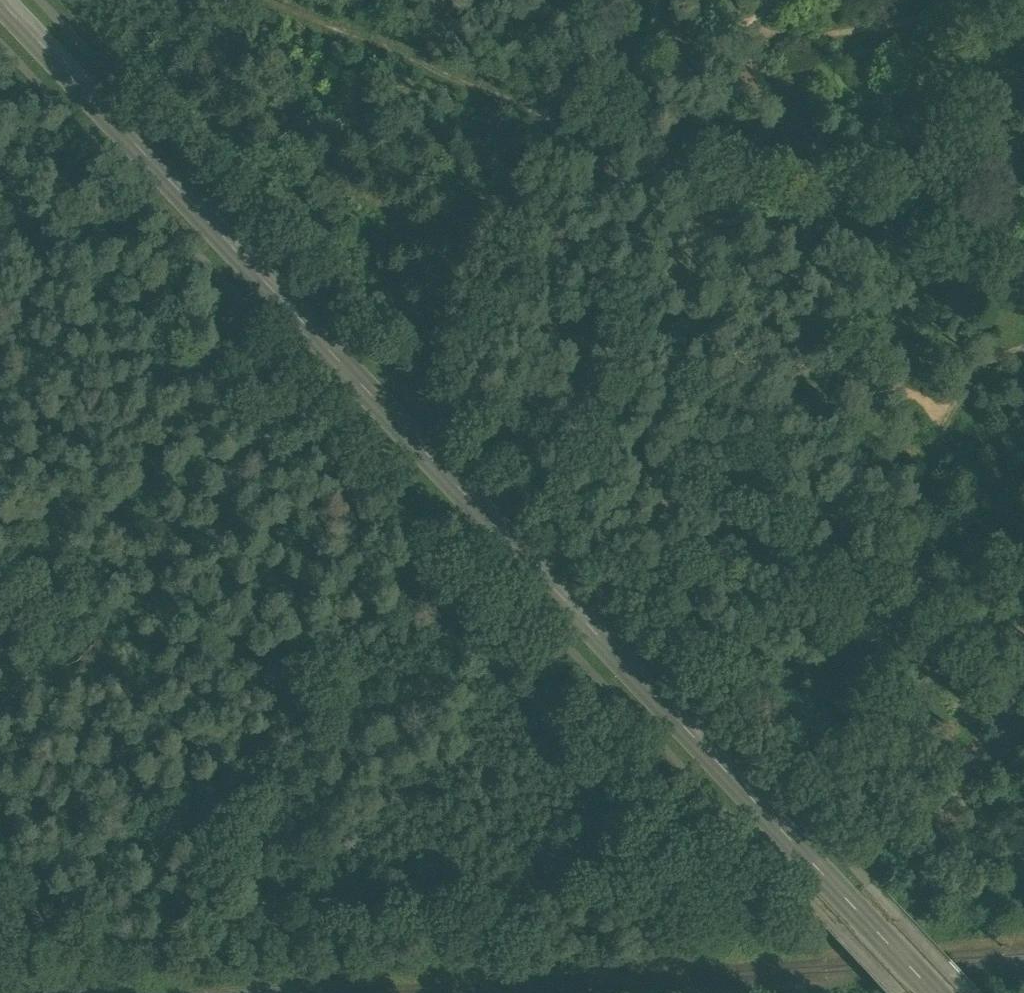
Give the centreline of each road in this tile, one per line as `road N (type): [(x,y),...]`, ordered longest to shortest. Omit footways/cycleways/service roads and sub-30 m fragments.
road 1 (secondary): [(933,992),(0,2)]
road 2 (track): [(281,0),(575,129),(1023,303)]
road 3 (track): [(643,0),(453,365)]

